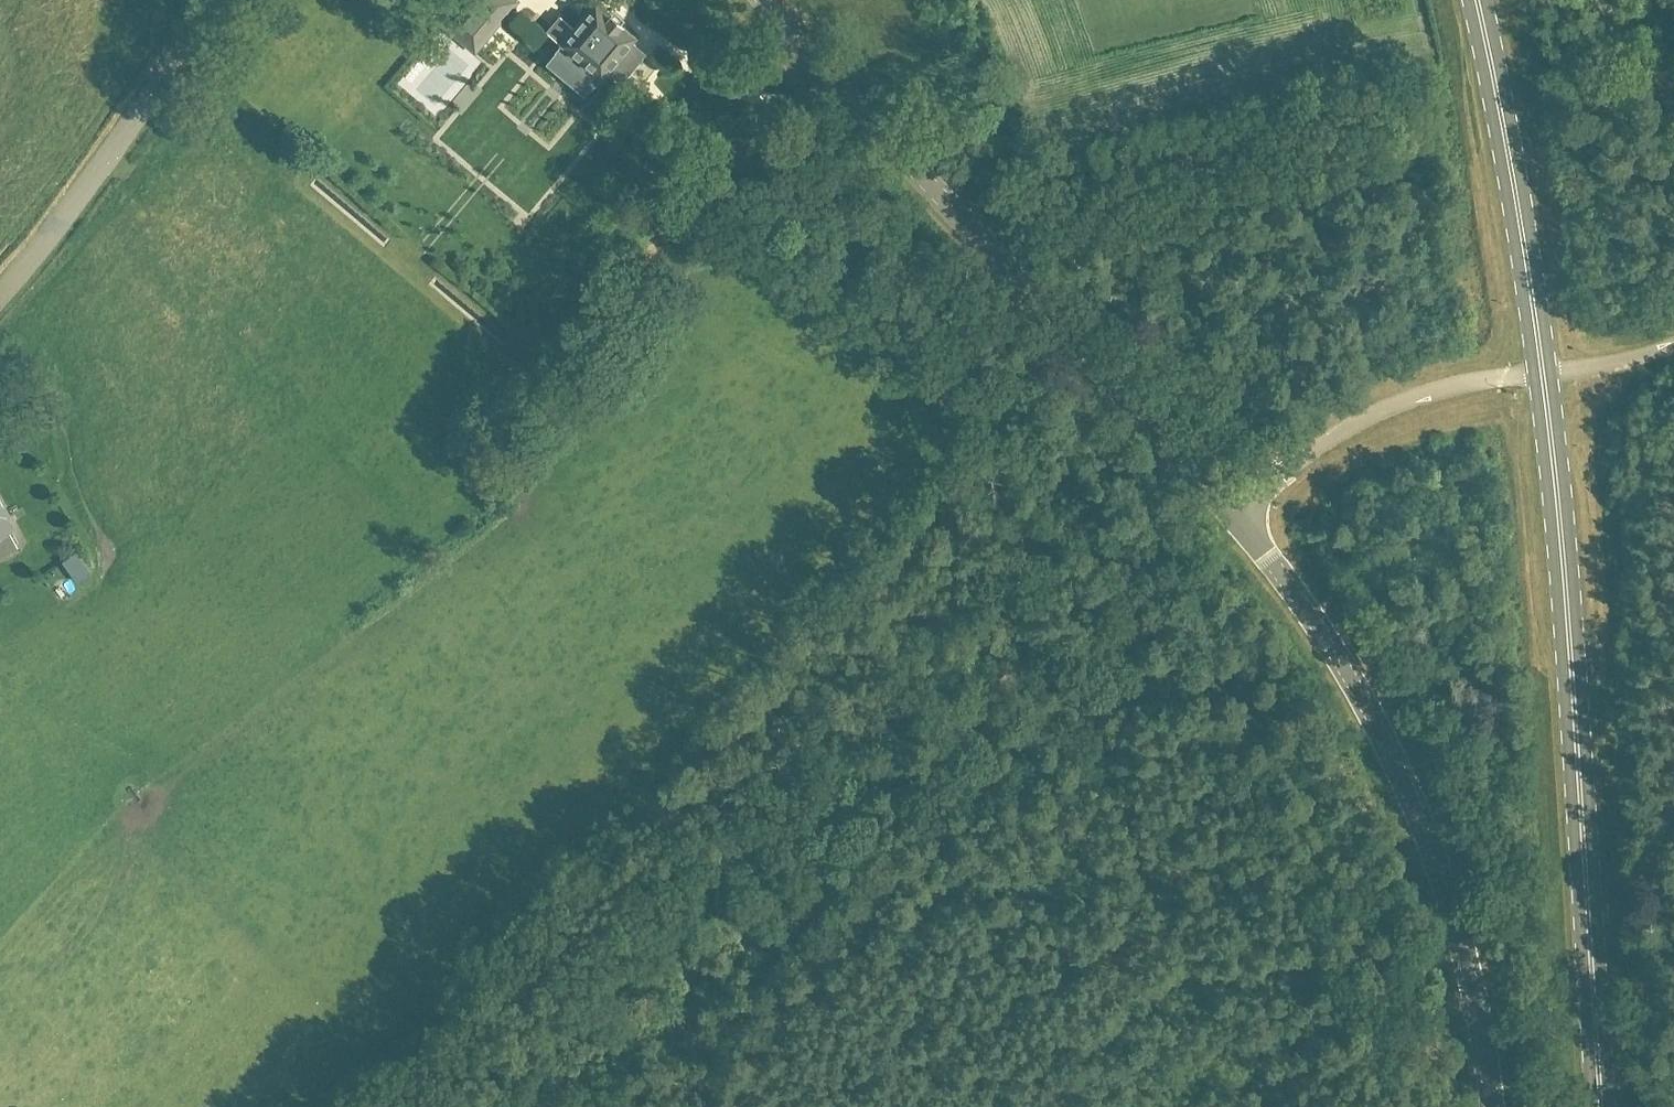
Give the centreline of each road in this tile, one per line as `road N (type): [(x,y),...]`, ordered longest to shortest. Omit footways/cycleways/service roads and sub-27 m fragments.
road 1 (track): [(674,1106),(852,825),(897,772),(1067,623),(1226,505)]
road 2 (primary): [(1600,1106),(1567,618),(1541,375)]
road 3 (tertiary): [(1233,515),(926,193),(769,0)]
road 4 (tertiary): [(1493,1106),(1457,925),(1411,800),(1327,645),(1233,515)]
road 5 (primary): [(1541,375),(1473,0)]
road 6 (unclassified): [(217,0),(0,293)]
road 7 (unclassified): [(1233,515),(1398,403),(1541,375)]

